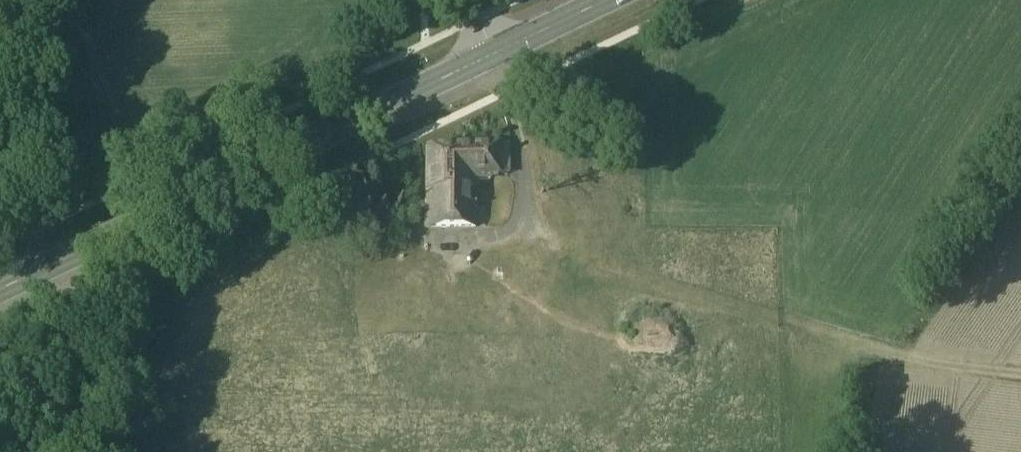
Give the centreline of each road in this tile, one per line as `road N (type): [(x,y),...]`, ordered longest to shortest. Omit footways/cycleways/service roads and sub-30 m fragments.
road 1 (primary): [(0,289),(493,57)]
road 2 (track): [(529,239),(875,347),(1020,364)]
road 3 (track): [(55,451),(51,265),(26,227),(0,211)]
road 4 (primary): [(493,57),(610,0)]

